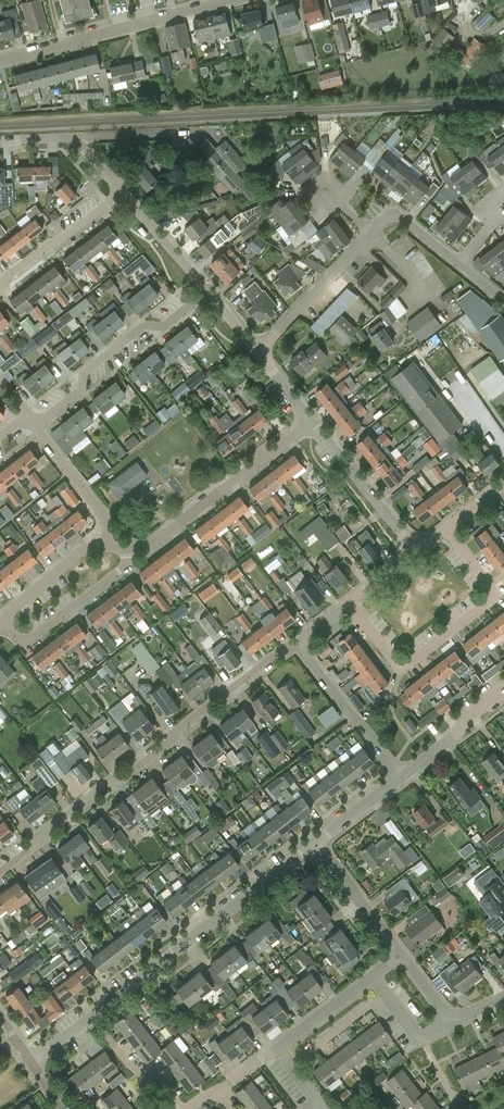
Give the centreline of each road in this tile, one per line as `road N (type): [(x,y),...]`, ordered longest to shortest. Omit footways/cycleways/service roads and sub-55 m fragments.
road 1 (residential): [(301,648),(287,647),(122,782),(109,781),(42,831),(36,847),(0,873)]
road 2 (residential): [(349,603),(402,670),(452,633),(496,594),(445,530)]
road 3 (residential): [(94,1014),(319,841)]
road 4 (residential): [(0,60),(231,0)]
road 5 (residential): [(126,548),(144,547),(312,421)]
road 6 (residential): [(208,290),(166,326),(145,326),(85,373),(82,392),(36,424)]
road 7 (residential): [(1,624),(20,638),(37,635),(128,565),(126,548)]
road 8 (residential): [(417,551),(312,421)]
road 9 (residential): [(259,352),(373,234)]
road 10 (residential): [(401,778),(301,648)]
road 11 (residential): [(0,287),(123,193)]
road 12 (residential): [(123,193),(73,138),(0,145)]
road 13 (residential): [(36,424),(106,518),(105,548)]
road 14 (residential): [(403,953),(319,841)]
road 15 (residential): [(94,1014),(132,1068),(153,1069),(185,1108)]
road 16 (residential): [(401,778),(503,690)]
road 17 (residential): [(105,548),(82,552),(1,624)]
road 18 (residential): [(208,290),(123,193)]

